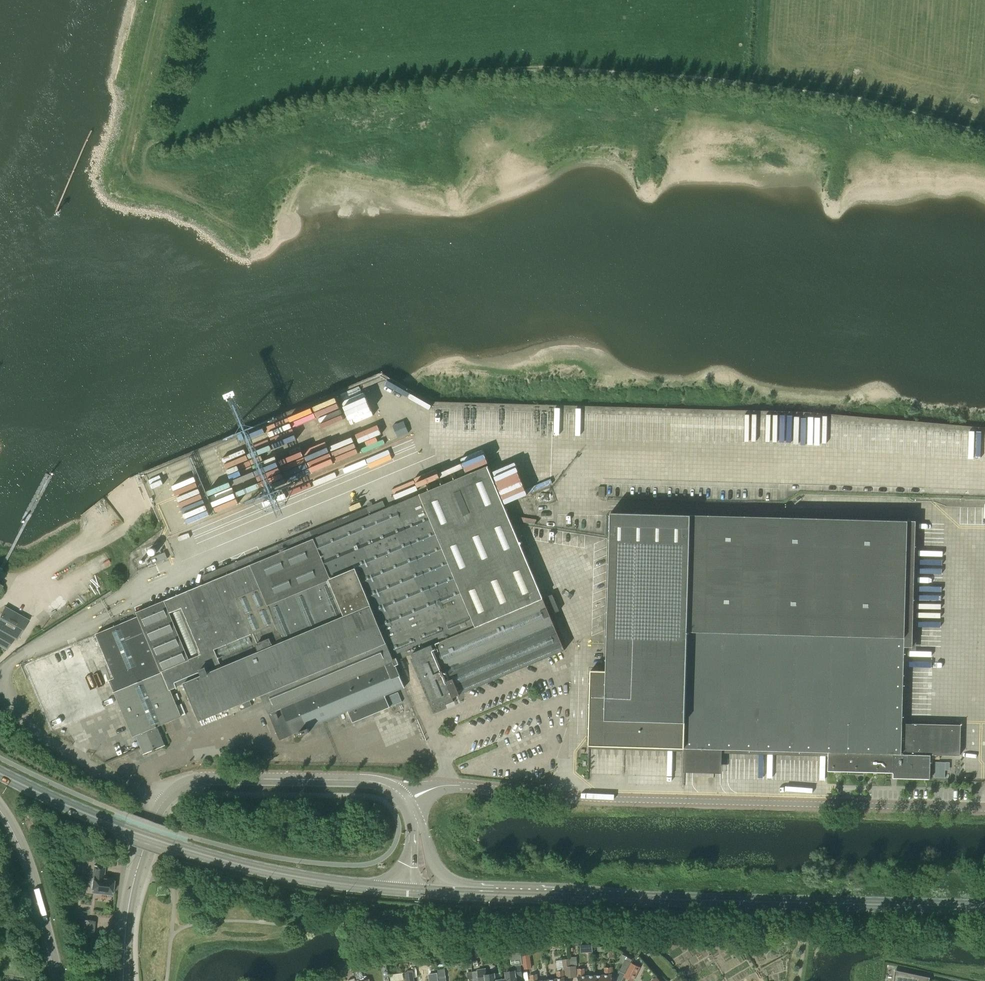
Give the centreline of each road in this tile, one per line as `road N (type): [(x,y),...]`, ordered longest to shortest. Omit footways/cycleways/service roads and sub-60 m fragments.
road 1 (track): [(984,134),(855,100),(703,79),(489,71),(305,96),(155,144),(147,164)]
road 2 (track): [(147,164),(191,177),(267,149),(295,150),(334,130),(468,121),(683,115),(841,138),(855,100)]
road 3 (unclassified): [(984,808),(605,799),(447,785),(407,801)]
road 4 (primary): [(984,907),(482,894)]
road 5 (primary): [(411,890),(211,857),(0,773)]
road 6 (secondary): [(407,801),(377,782),(213,778),(185,784),(163,801)]
road 7 (unclassified): [(163,801),(43,739),(4,689)]
road 8 (primary): [(0,802),(26,850),(60,980)]
road 9 (secondary): [(123,980),(132,889),(163,801)]
road 10 (secondary): [(482,894),(437,870),(407,801)]

